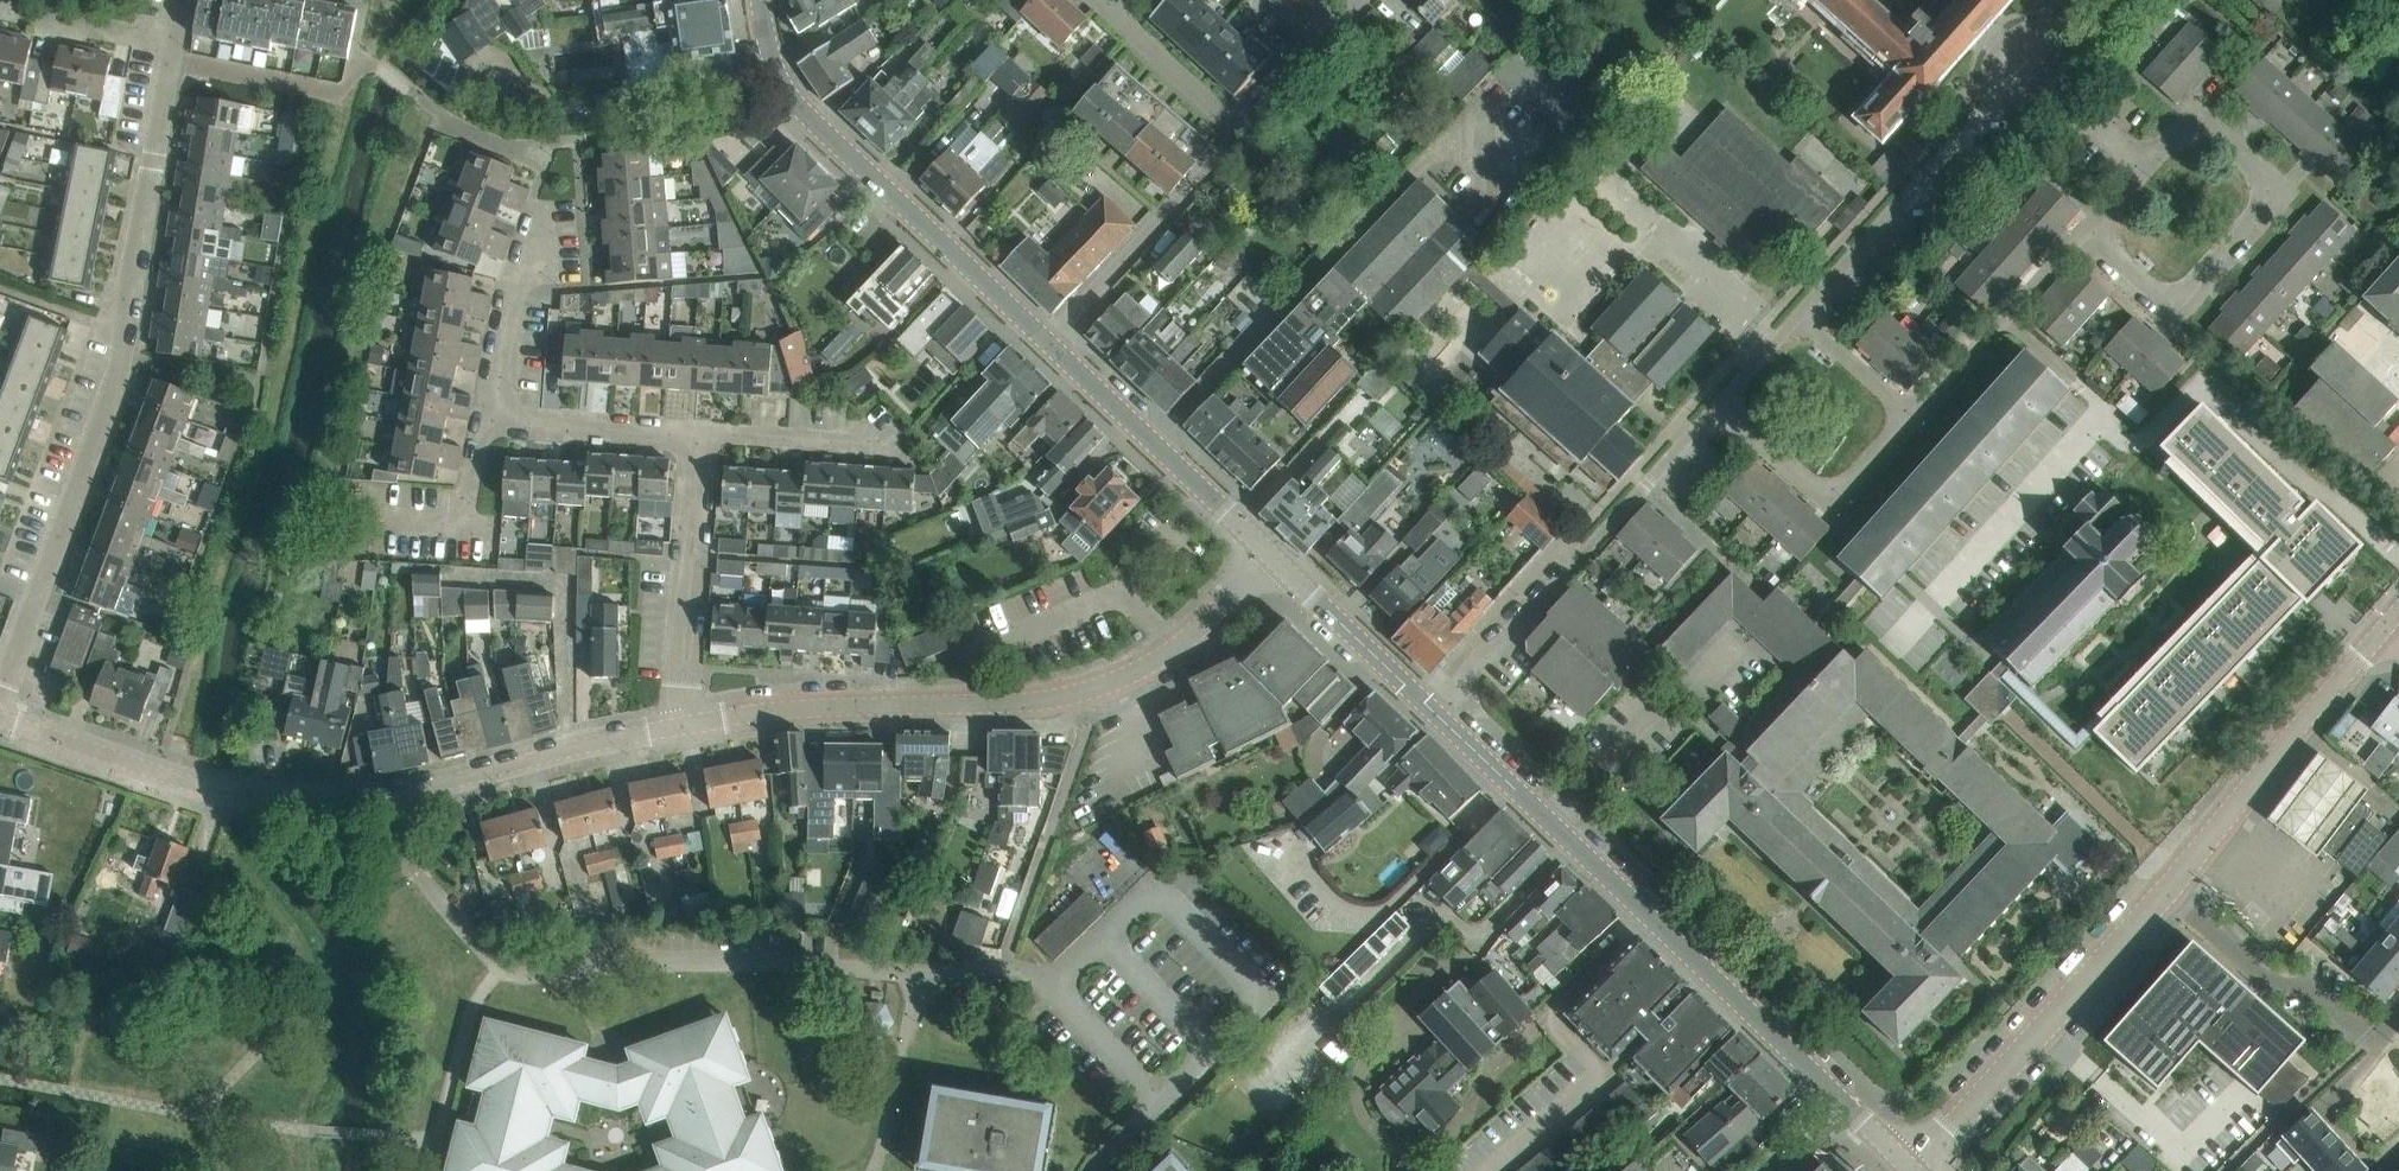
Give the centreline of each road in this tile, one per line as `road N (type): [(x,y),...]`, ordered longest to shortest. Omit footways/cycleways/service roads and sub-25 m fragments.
road 1 (residential): [(0,703),(118,379),(171,58)]
road 2 (tertiary): [(1913,1170),(1442,719)]
road 3 (residential): [(679,726),(805,708),(1039,701),(1086,691),(1173,648),(1269,553)]
road 4 (tertiary): [(1047,342),(799,106),(779,77),(761,0)]
road 5 (residential): [(1442,719),(1479,655),(1530,613),(1721,403)]
road 6 (residential): [(2086,232),(2168,298),(2193,286),(2263,203),(2252,171),(2198,127),(2175,133),(2140,168)]
road 7 (residential): [(283,795),(420,788),(679,726)]
road 8 (tertiary): [(1913,1170),(2167,891)]
road 9 (tertiary): [(2167,891),(2385,625)]
road 10 (residential): [(1799,316),(2025,64)]
road 11 (tertiary): [(1269,553),(1047,342)]
road 12 (residential): [(679,726),(699,433)]
road 13 (residential): [(1047,342),(1243,130)]
road 14 (residential): [(2371,1039),(2310,990),(2272,984),(2167,891)]
road 15 (residential): [(1912,418),(2086,232)]
road 16 (residential): [(1721,403),(1821,491),(1853,478),(1912,418)]
road 17 (tertiary): [(1442,719),(1269,553)]
road 18 (residential): [(204,789),(0,720)]
road 19 (residential): [(699,433),(486,420)]
road 20 (residential): [(486,420),(543,218)]
road 21 (residential): [(1243,130),(1102,0)]
road 22 (residential): [(1243,130),(1362,0)]
road 23 (residential): [(170,41),(0,4)]
road 24 (residential): [(336,92),(171,58)]
road 25 (residential): [(862,444),(699,433)]
road 26 (residential): [(2140,168),(2025,64)]
road 27 (residential): [(1912,418),(1799,316)]

